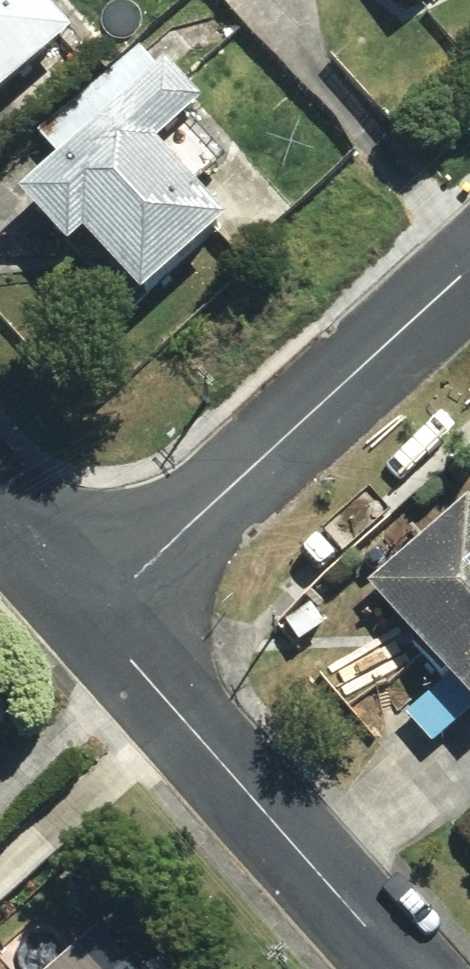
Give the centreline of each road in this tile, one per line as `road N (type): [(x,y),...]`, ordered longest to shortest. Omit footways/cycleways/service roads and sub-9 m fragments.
road 1 (residential): [(87,616),(469,275)]
road 2 (residential): [(401,968),(87,616)]
road 3 (residential): [(87,616),(0,512)]

